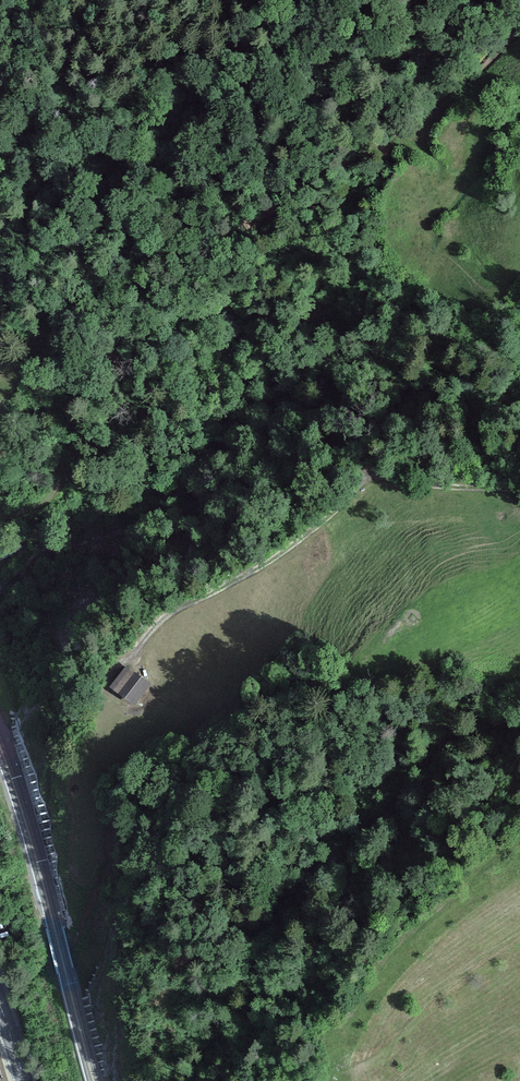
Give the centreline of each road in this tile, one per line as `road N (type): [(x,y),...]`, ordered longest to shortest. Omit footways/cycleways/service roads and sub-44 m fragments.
road 1 (track): [(13,328),(243,226),(376,142),(501,47)]
road 2 (track): [(519,491),(369,477),(301,540),(168,613),(133,653)]
road 3 (track): [(322,1080),(321,1044),(394,951),(519,838)]
road 4 (track): [(0,528),(52,494),(57,478),(54,466),(11,454)]

